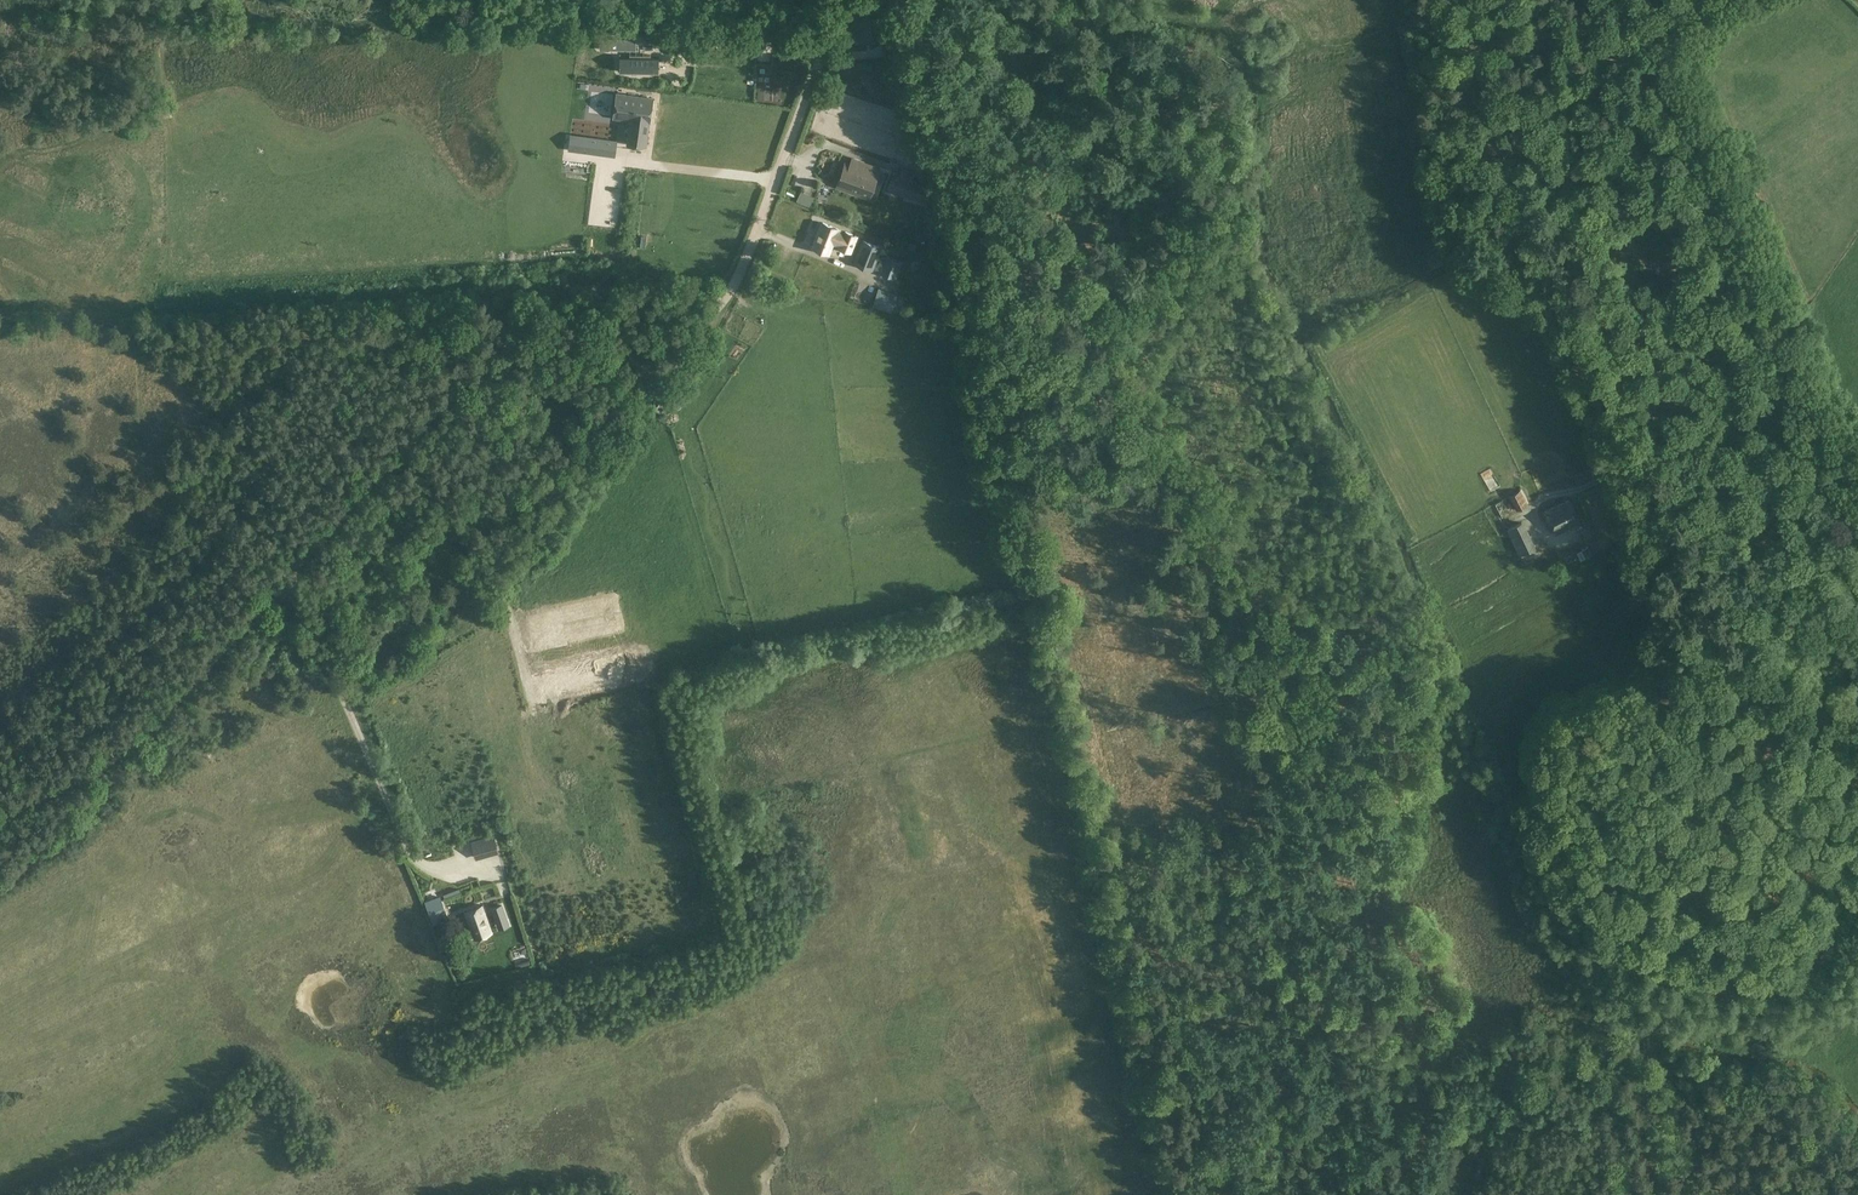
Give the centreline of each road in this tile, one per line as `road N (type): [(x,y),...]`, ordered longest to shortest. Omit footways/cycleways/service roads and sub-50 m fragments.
road 1 (track): [(0,815),(106,764),(135,741),(469,374),(517,349),(680,330),(722,300),(751,248),(842,0)]
road 2 (tertiary): [(1857,744),(1767,687),(1726,647),(1535,226),(1490,108),(1470,0)]
road 3 (track): [(1726,647),(1663,669),(1640,690),(1626,723),(1617,792),(1619,892),(1646,1020),(1660,1194)]
road 4 (track): [(1646,1090),(1584,1122),(1503,1112),(1395,1071),(1319,1022),(1173,983)]
road 5 (track): [(405,442),(506,607),(533,699)]
road 6 (track): [(775,180),(625,161)]
road 7 (track): [(1637,463),(1539,500),(1533,511),(1545,541)]
road 8 (track): [(826,42),(683,40)]

